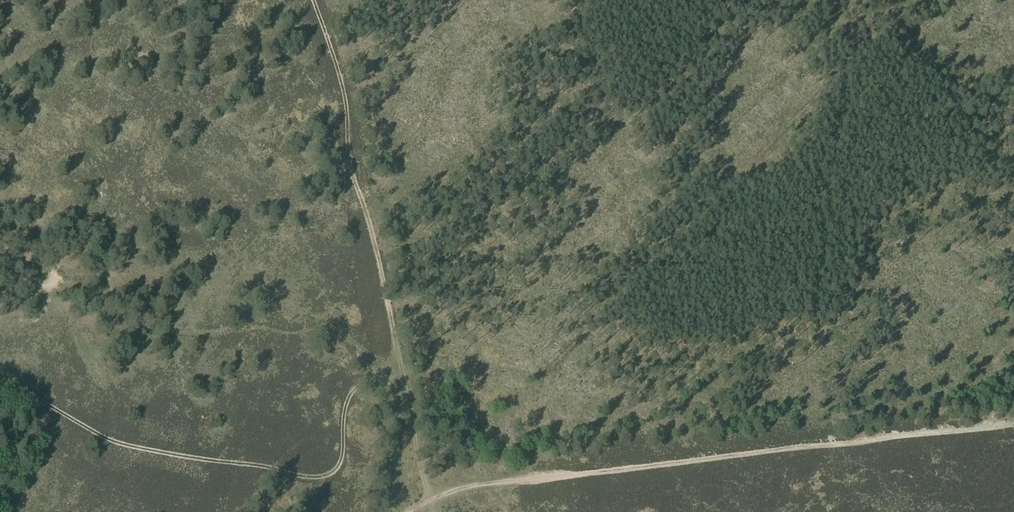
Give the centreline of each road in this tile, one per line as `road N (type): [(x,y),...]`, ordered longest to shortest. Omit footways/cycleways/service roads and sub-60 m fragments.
road 1 (track): [(396,360),(433,384),(518,400),(912,0)]
road 2 (track): [(1013,424),(488,480),(432,499)]
road 3 (track): [(0,377),(113,442),(313,480),(340,463),(352,392),(396,360)]
road 4 (track): [(396,360),(349,162),(344,92),(313,0)]

